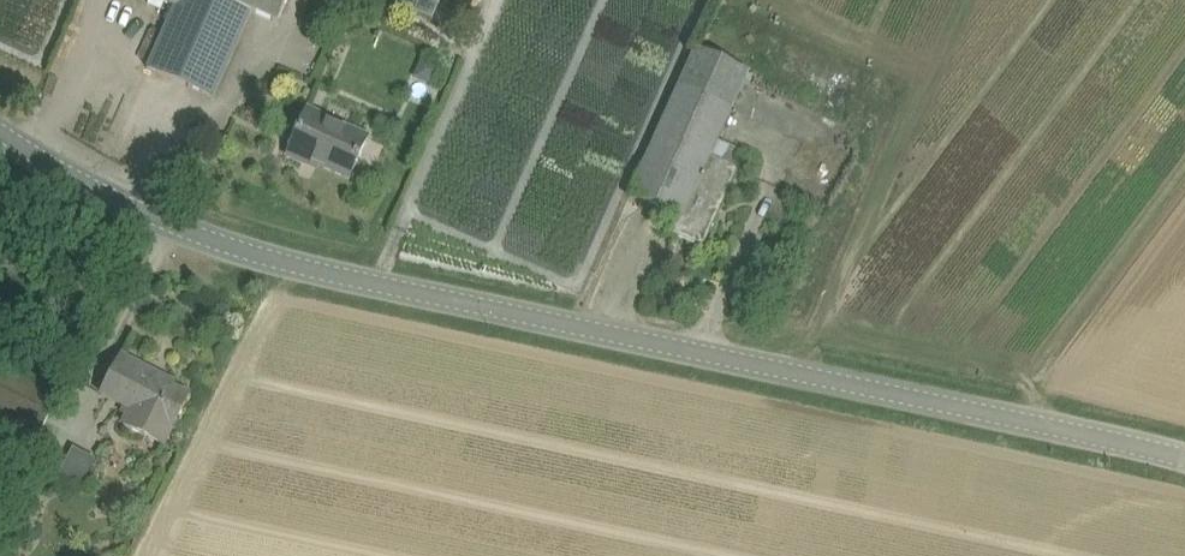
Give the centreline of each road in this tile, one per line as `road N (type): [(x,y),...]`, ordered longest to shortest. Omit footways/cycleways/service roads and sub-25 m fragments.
road 1 (tertiary): [(1184,456),(312,270),(61,174),(0,132)]

